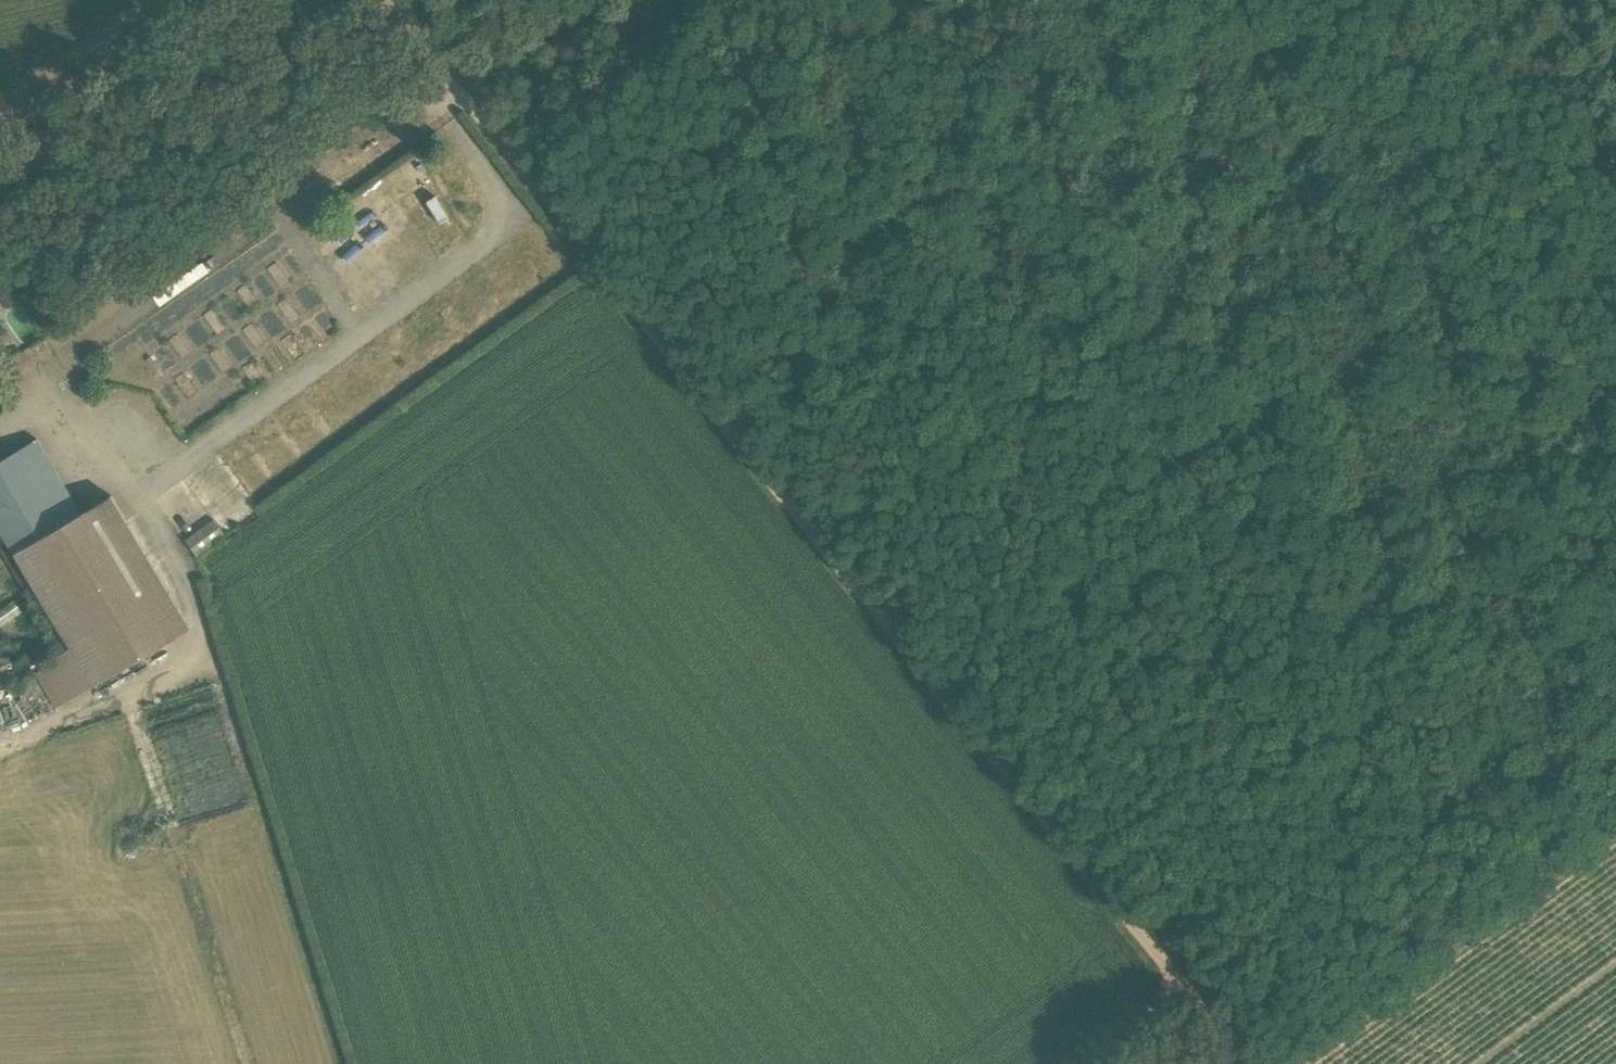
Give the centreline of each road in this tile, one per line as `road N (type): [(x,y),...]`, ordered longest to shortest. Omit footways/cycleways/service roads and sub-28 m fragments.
road 1 (track): [(1185,988),(450,87)]
road 2 (tertiary): [(266,0),(0,176)]
road 3 (track): [(1185,988),(1076,1063)]

